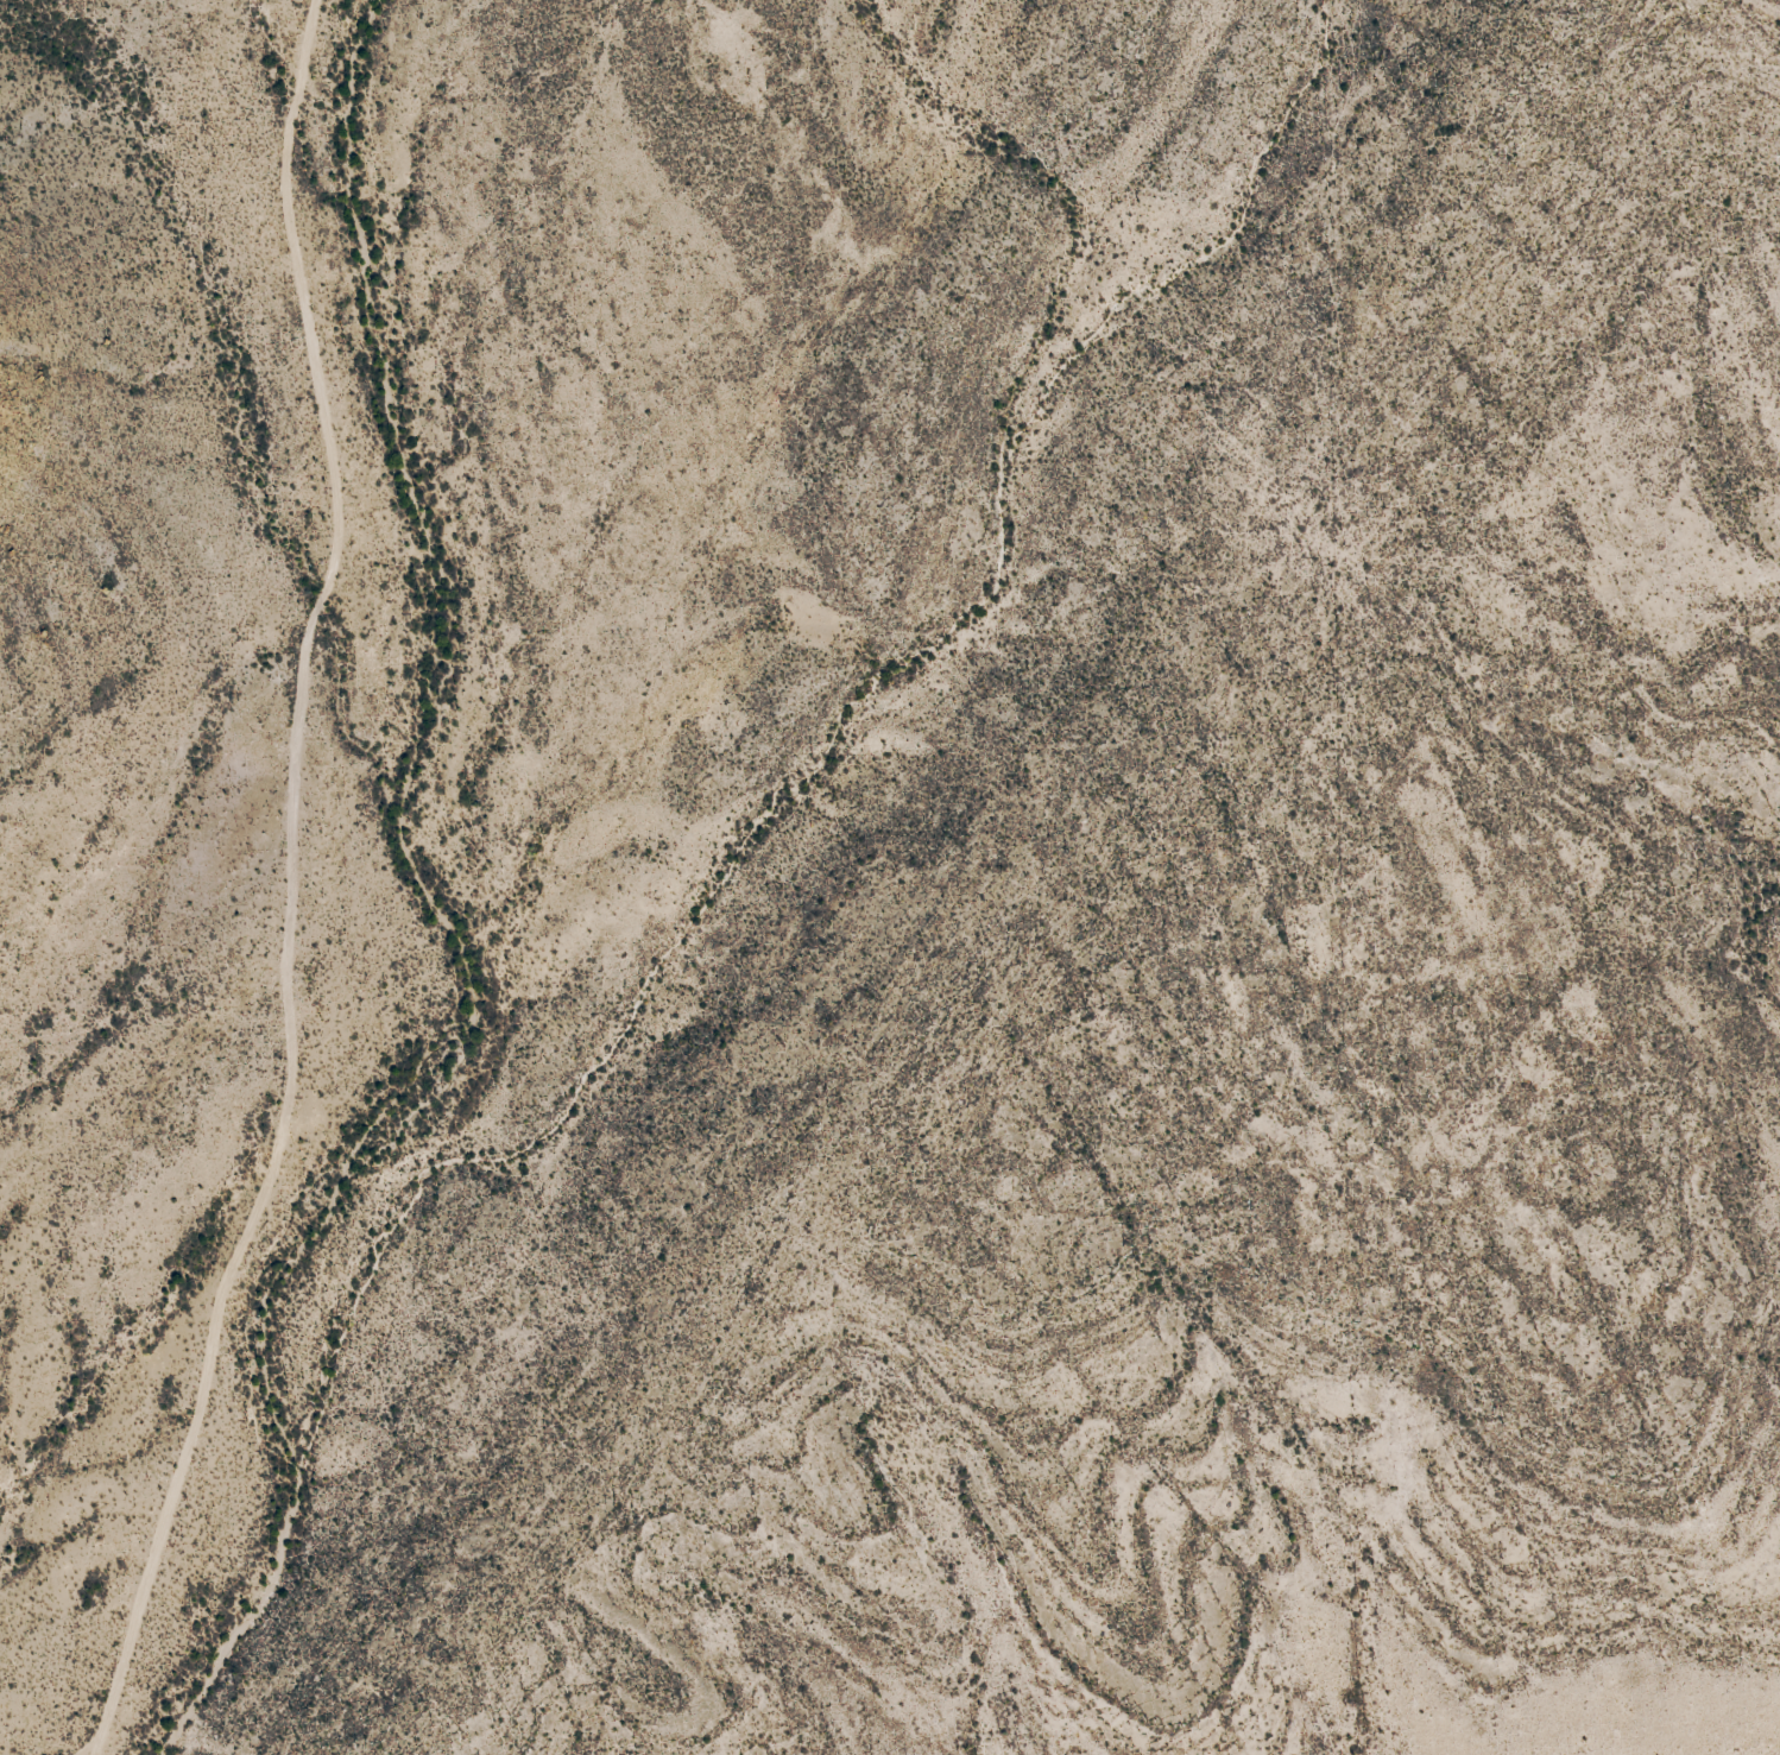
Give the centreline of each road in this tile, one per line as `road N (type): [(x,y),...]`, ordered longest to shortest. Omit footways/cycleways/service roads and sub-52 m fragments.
road 1 (track): [(115,1754),(171,1647),(276,1249),(322,904),(328,594),(346,547),(333,0)]

